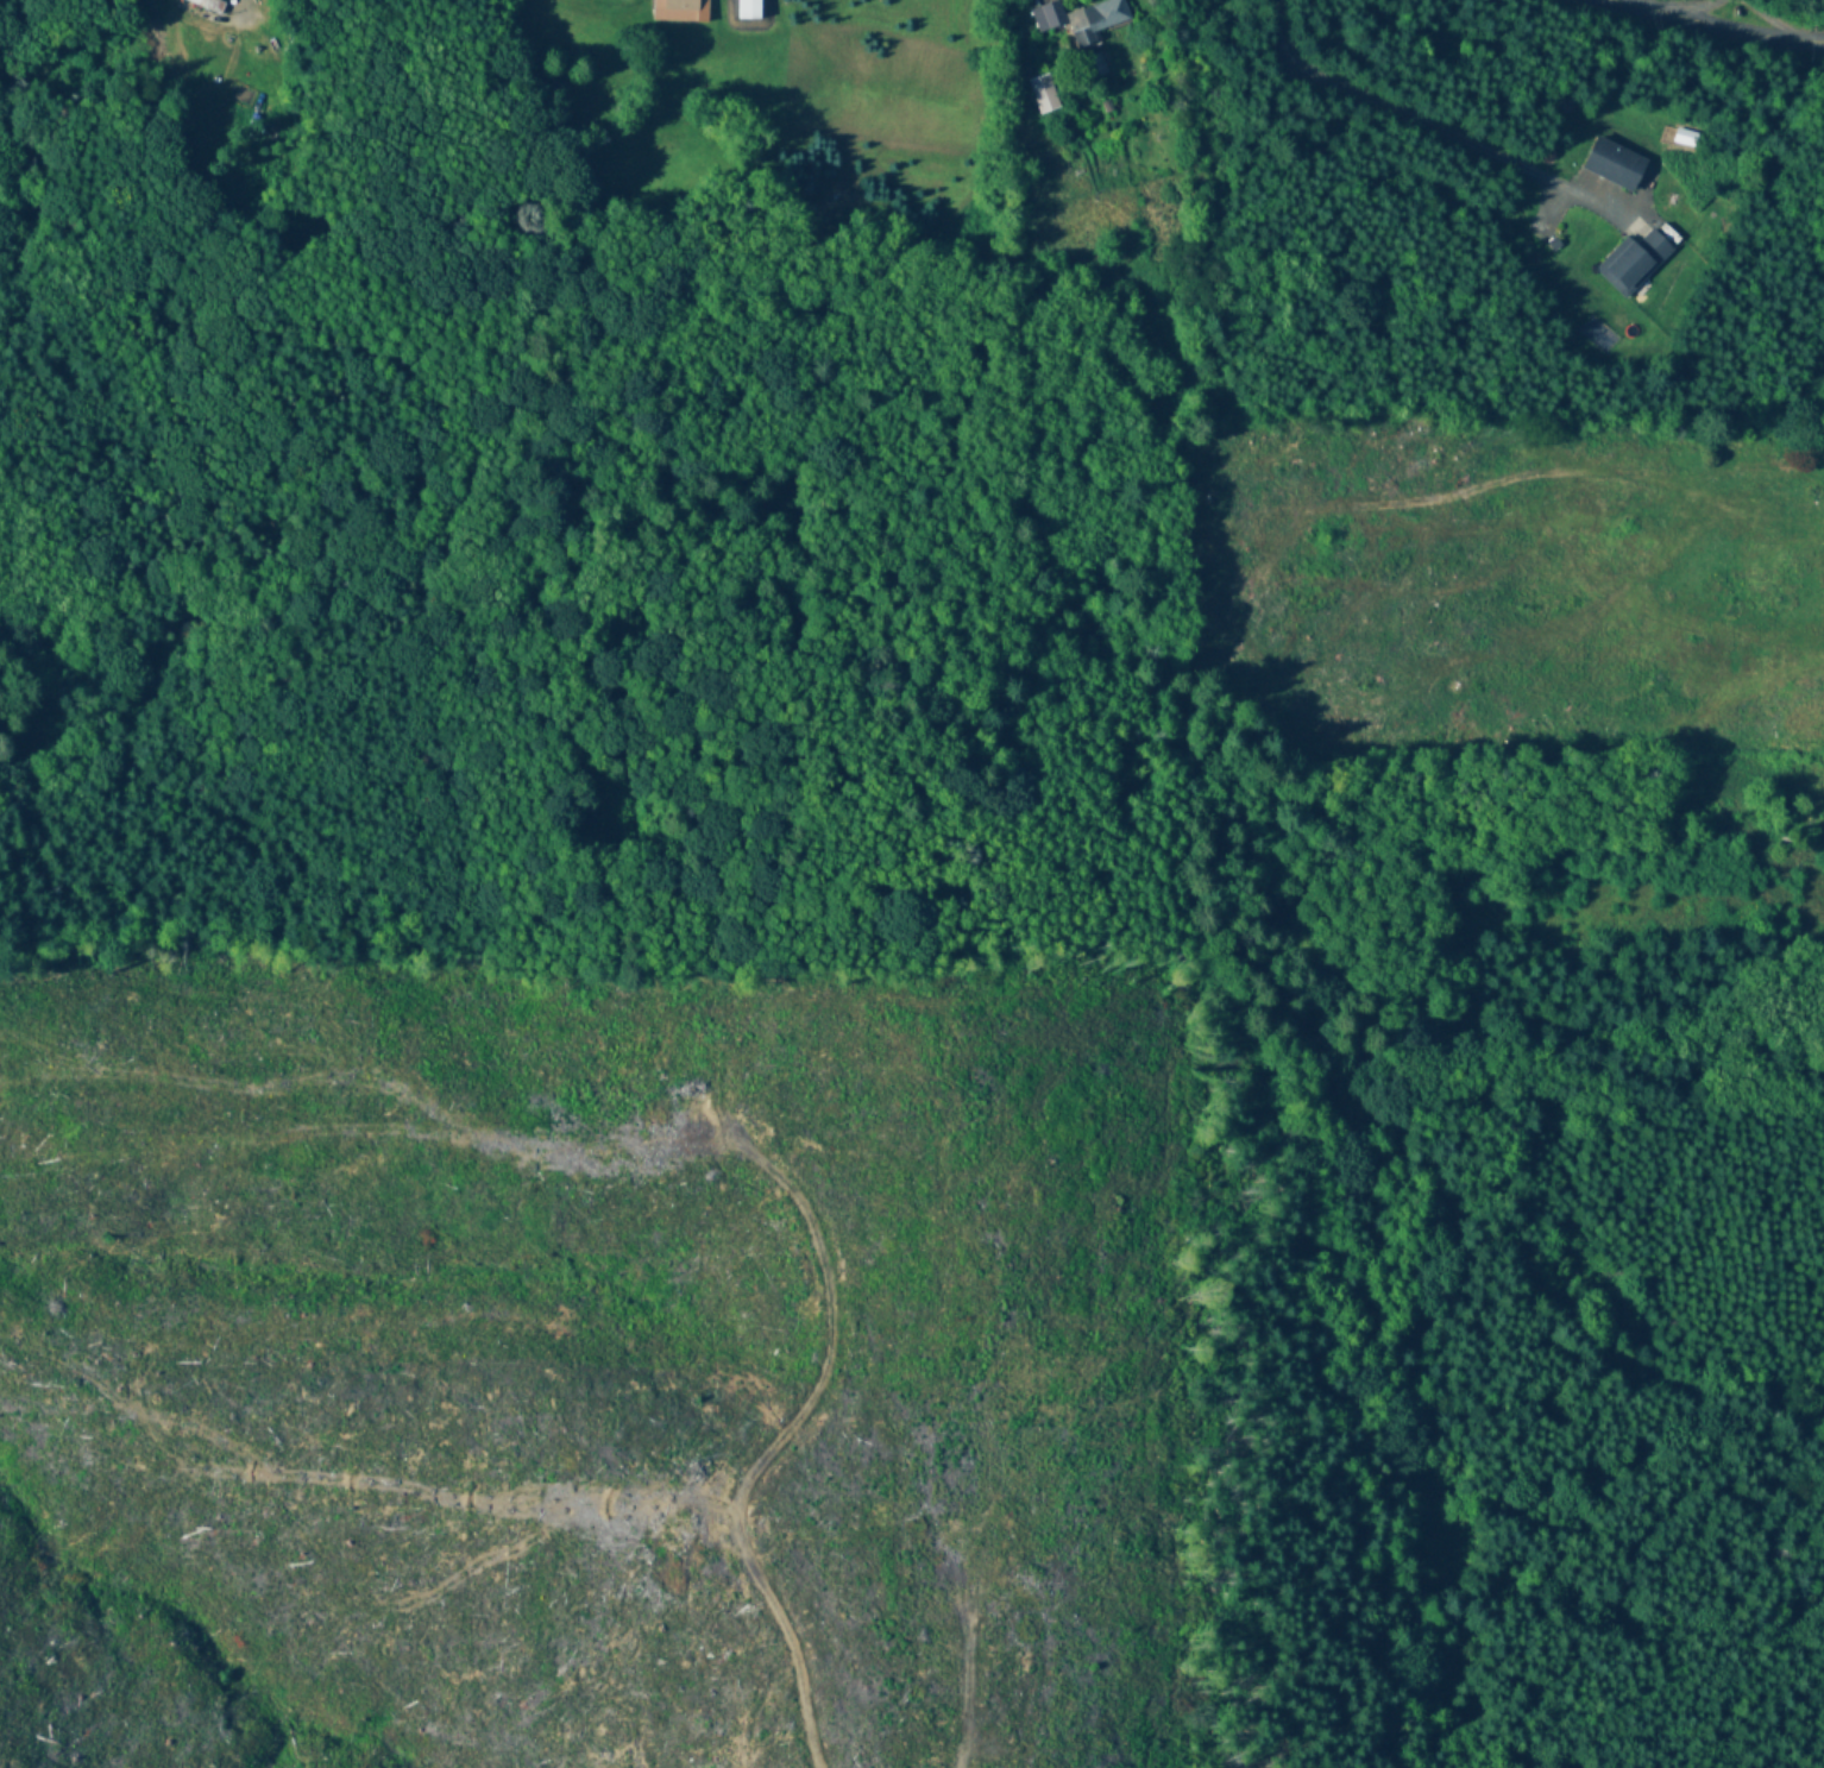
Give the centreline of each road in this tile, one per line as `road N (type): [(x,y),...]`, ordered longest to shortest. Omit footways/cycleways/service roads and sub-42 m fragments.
road 1 (residential): [(1823,32),(1790,33),(1651,0)]

